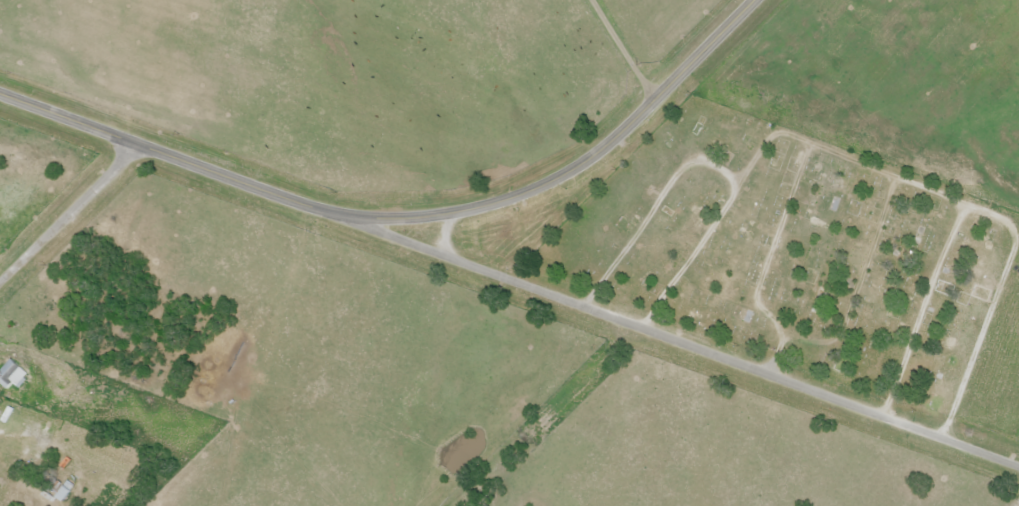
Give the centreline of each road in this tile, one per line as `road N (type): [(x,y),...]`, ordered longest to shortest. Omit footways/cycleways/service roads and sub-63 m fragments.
road 1 (tertiary): [(0,96),(307,207),(436,217),(521,196),(597,153),(754,0)]
road 2 (residential): [(1018,468),(307,207)]
road 3 (residential): [(0,279),(135,145)]

